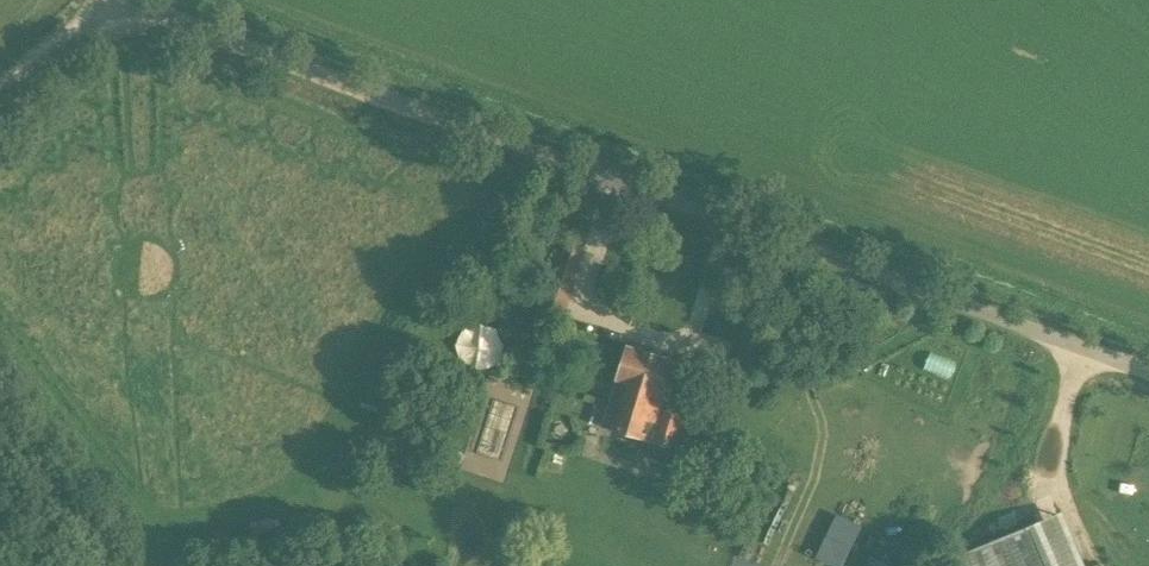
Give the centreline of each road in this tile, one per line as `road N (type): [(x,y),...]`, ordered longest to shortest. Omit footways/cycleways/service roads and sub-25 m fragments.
road 1 (unclassified): [(1148,372),(128,0)]
road 2 (track): [(0,425),(100,565)]
road 3 (unclassified): [(0,93),(120,0)]

